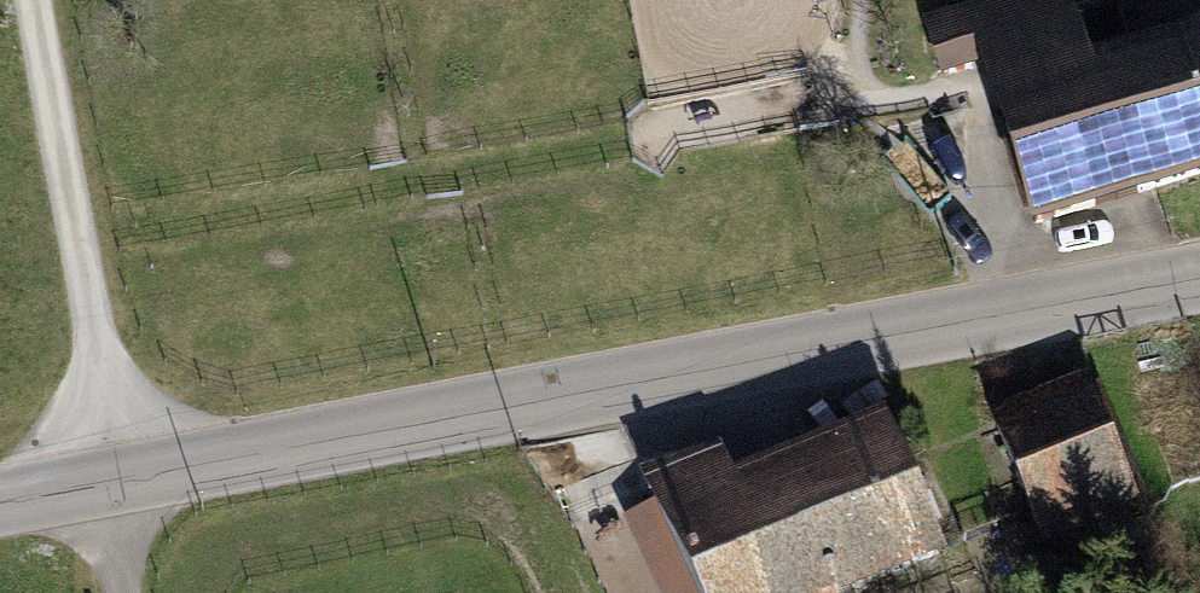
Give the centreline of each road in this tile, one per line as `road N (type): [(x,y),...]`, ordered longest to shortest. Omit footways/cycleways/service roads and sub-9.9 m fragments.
road 1 (tertiary): [(0,503),(1199,286)]
road 2 (track): [(127,592),(107,481),(97,333),(33,0)]
road 3 (track): [(861,0),(881,104),(961,96),(1037,316)]
road 4 (track): [(645,170),(666,139),(881,104)]

